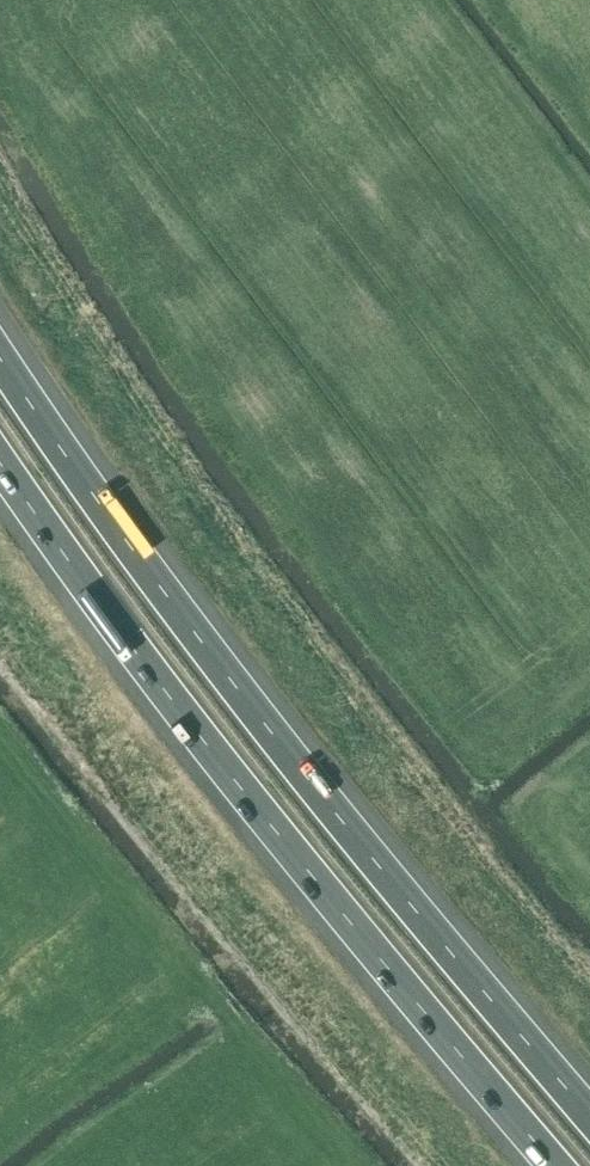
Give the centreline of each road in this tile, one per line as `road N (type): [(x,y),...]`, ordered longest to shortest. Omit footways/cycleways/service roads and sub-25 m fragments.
road 1 (motorway): [(589,1122),(331,812),(135,559),(0,362)]
road 2 (motorway): [(0,469),(196,739),(551,1165)]

